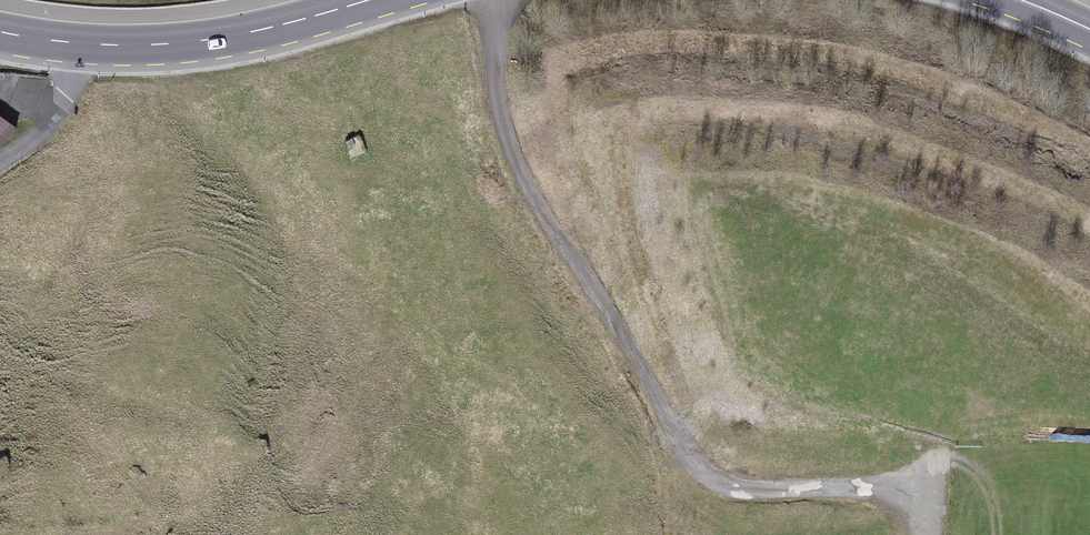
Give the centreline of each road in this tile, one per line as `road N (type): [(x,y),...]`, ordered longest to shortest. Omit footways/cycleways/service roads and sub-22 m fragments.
road 1 (track): [(499,0),(493,57),(511,143),(555,243),(608,308),(691,467),(732,488),(821,492),(916,489),(957,466),(983,480),(998,534)]
road 2 (secondary): [(380,0),(280,31),(184,45),(70,47),(0,37)]
road 3 (track): [(0,163),(55,116),(70,47)]

